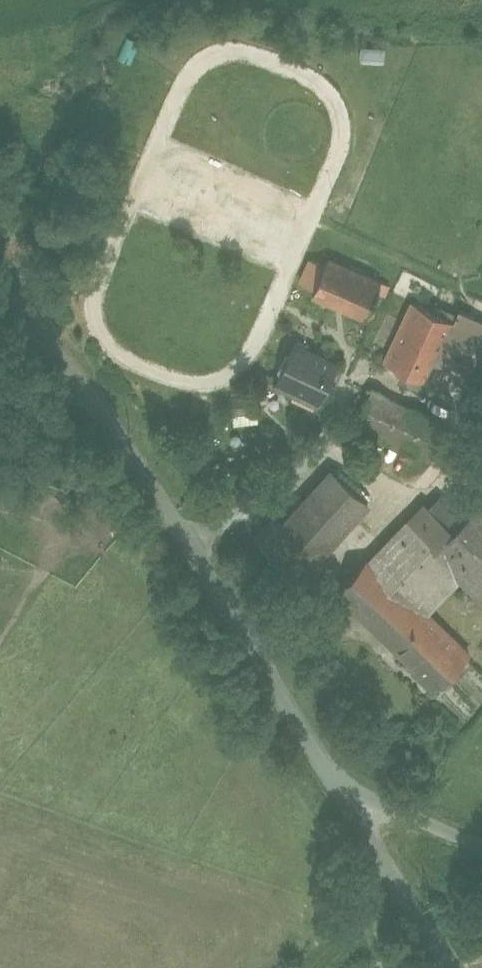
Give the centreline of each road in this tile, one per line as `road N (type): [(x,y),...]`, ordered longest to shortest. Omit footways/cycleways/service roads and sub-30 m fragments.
road 1 (unclassified): [(344,787),(98,403),(0,284)]
road 2 (unclassified): [(425,918),(344,787)]
road 3 (unclassified): [(481,843),(344,787)]

